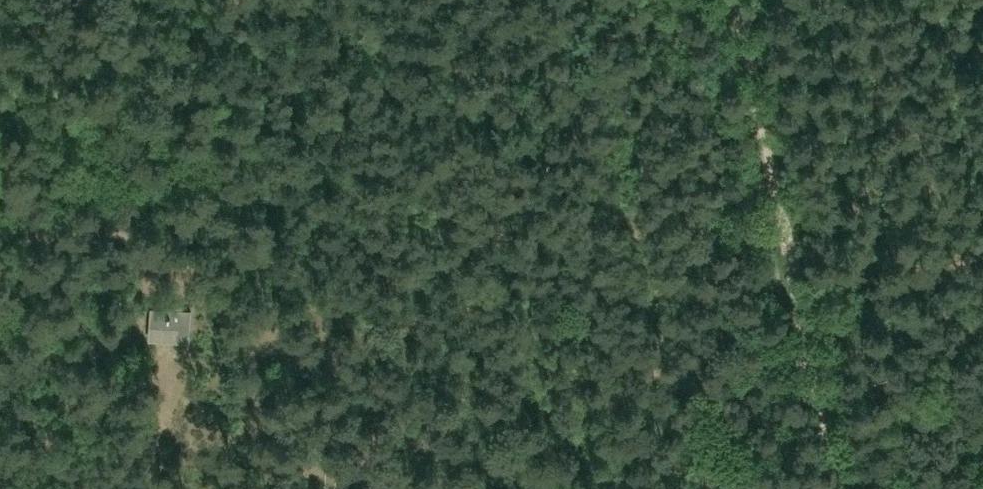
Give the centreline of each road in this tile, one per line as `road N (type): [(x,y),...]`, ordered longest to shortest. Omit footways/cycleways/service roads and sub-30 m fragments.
road 1 (track): [(847,488),(742,0)]
road 2 (track): [(0,257),(37,220),(99,204),(139,246),(171,260)]

